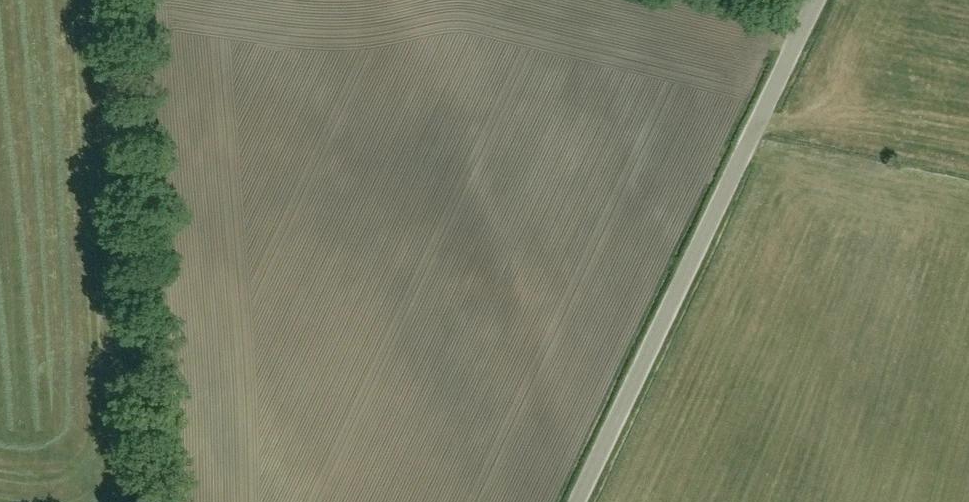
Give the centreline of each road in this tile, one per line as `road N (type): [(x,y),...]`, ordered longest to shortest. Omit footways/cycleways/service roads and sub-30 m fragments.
road 1 (unclassified): [(576,501),(816,0)]

